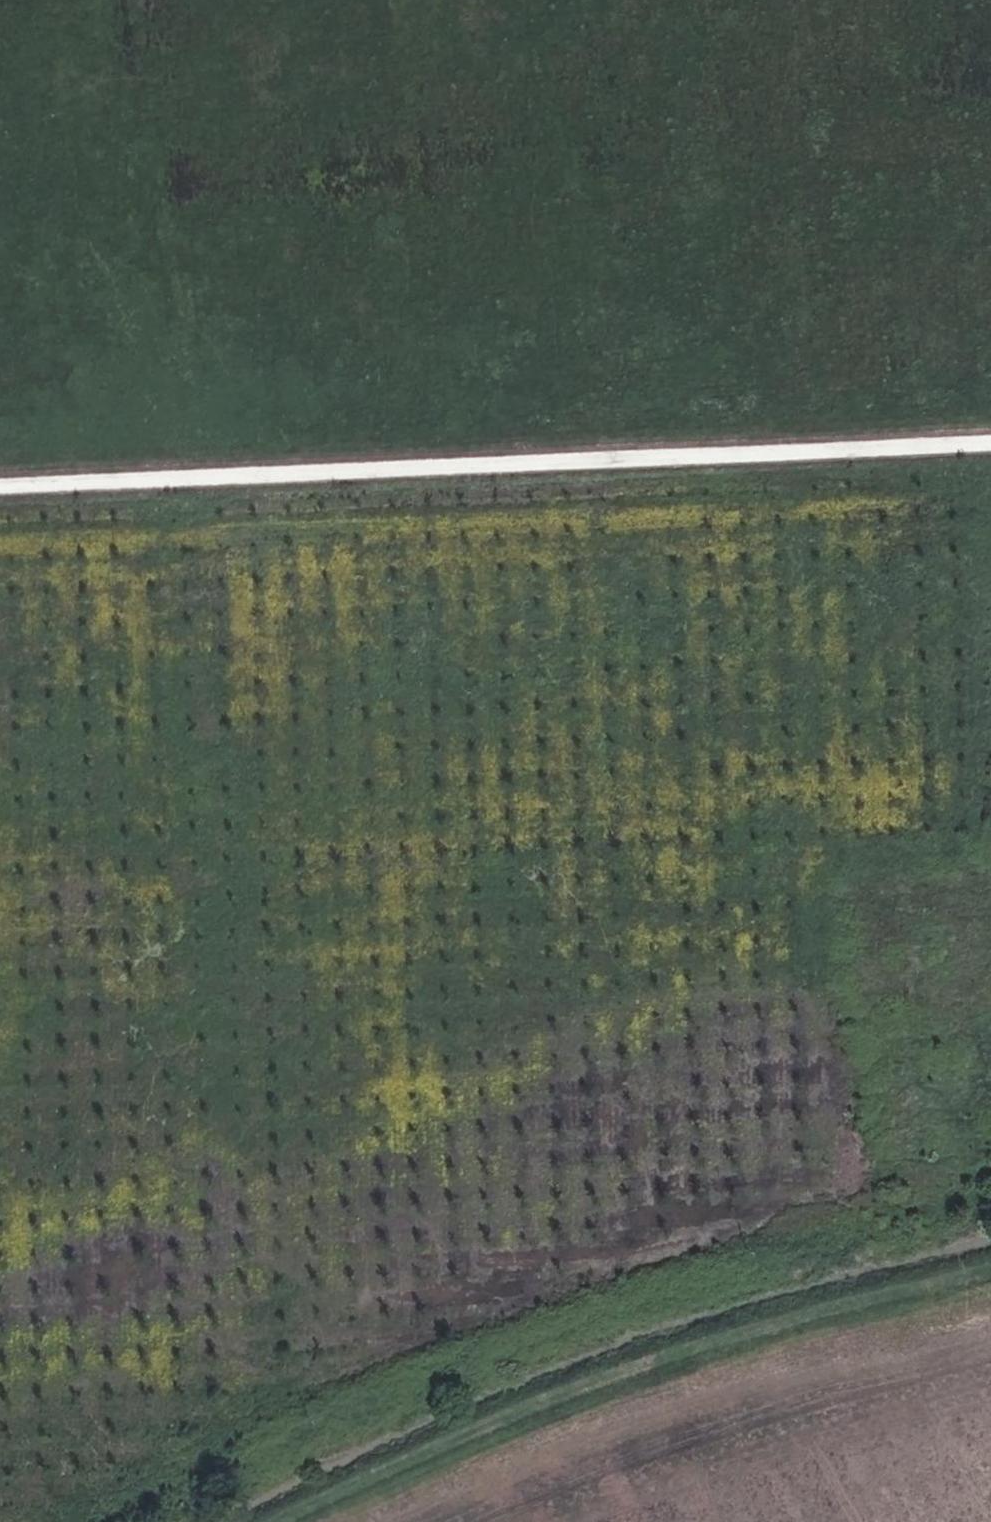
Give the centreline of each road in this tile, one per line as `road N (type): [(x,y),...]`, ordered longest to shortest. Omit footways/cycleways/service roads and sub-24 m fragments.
road 1 (track): [(990,444),(0,491)]
road 2 (track): [(295,1521),(645,1371),(990,1276)]

